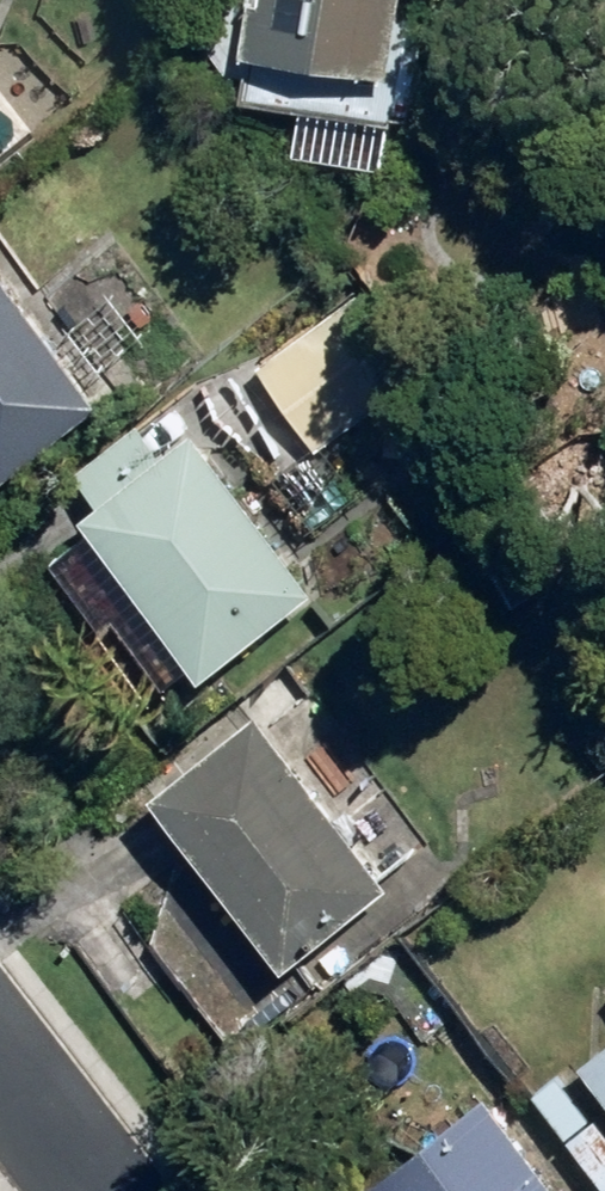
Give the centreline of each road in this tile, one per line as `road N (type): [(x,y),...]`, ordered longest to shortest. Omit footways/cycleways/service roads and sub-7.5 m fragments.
road 1 (residential): [(102,1190),(0,1057)]

